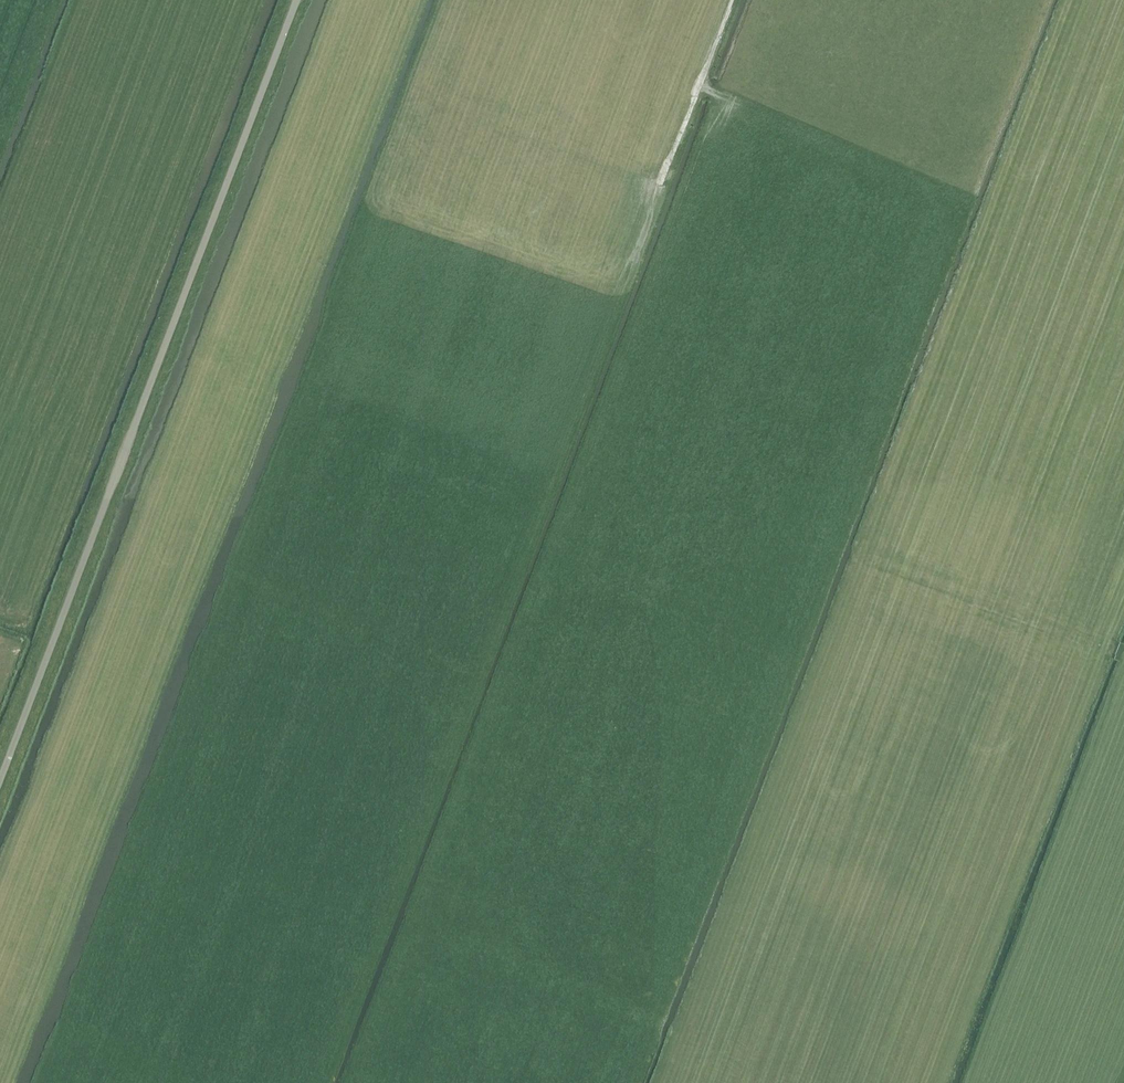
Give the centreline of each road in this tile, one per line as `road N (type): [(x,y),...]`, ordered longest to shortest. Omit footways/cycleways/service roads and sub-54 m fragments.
road 1 (unclassified): [(0,782),(296,0)]

